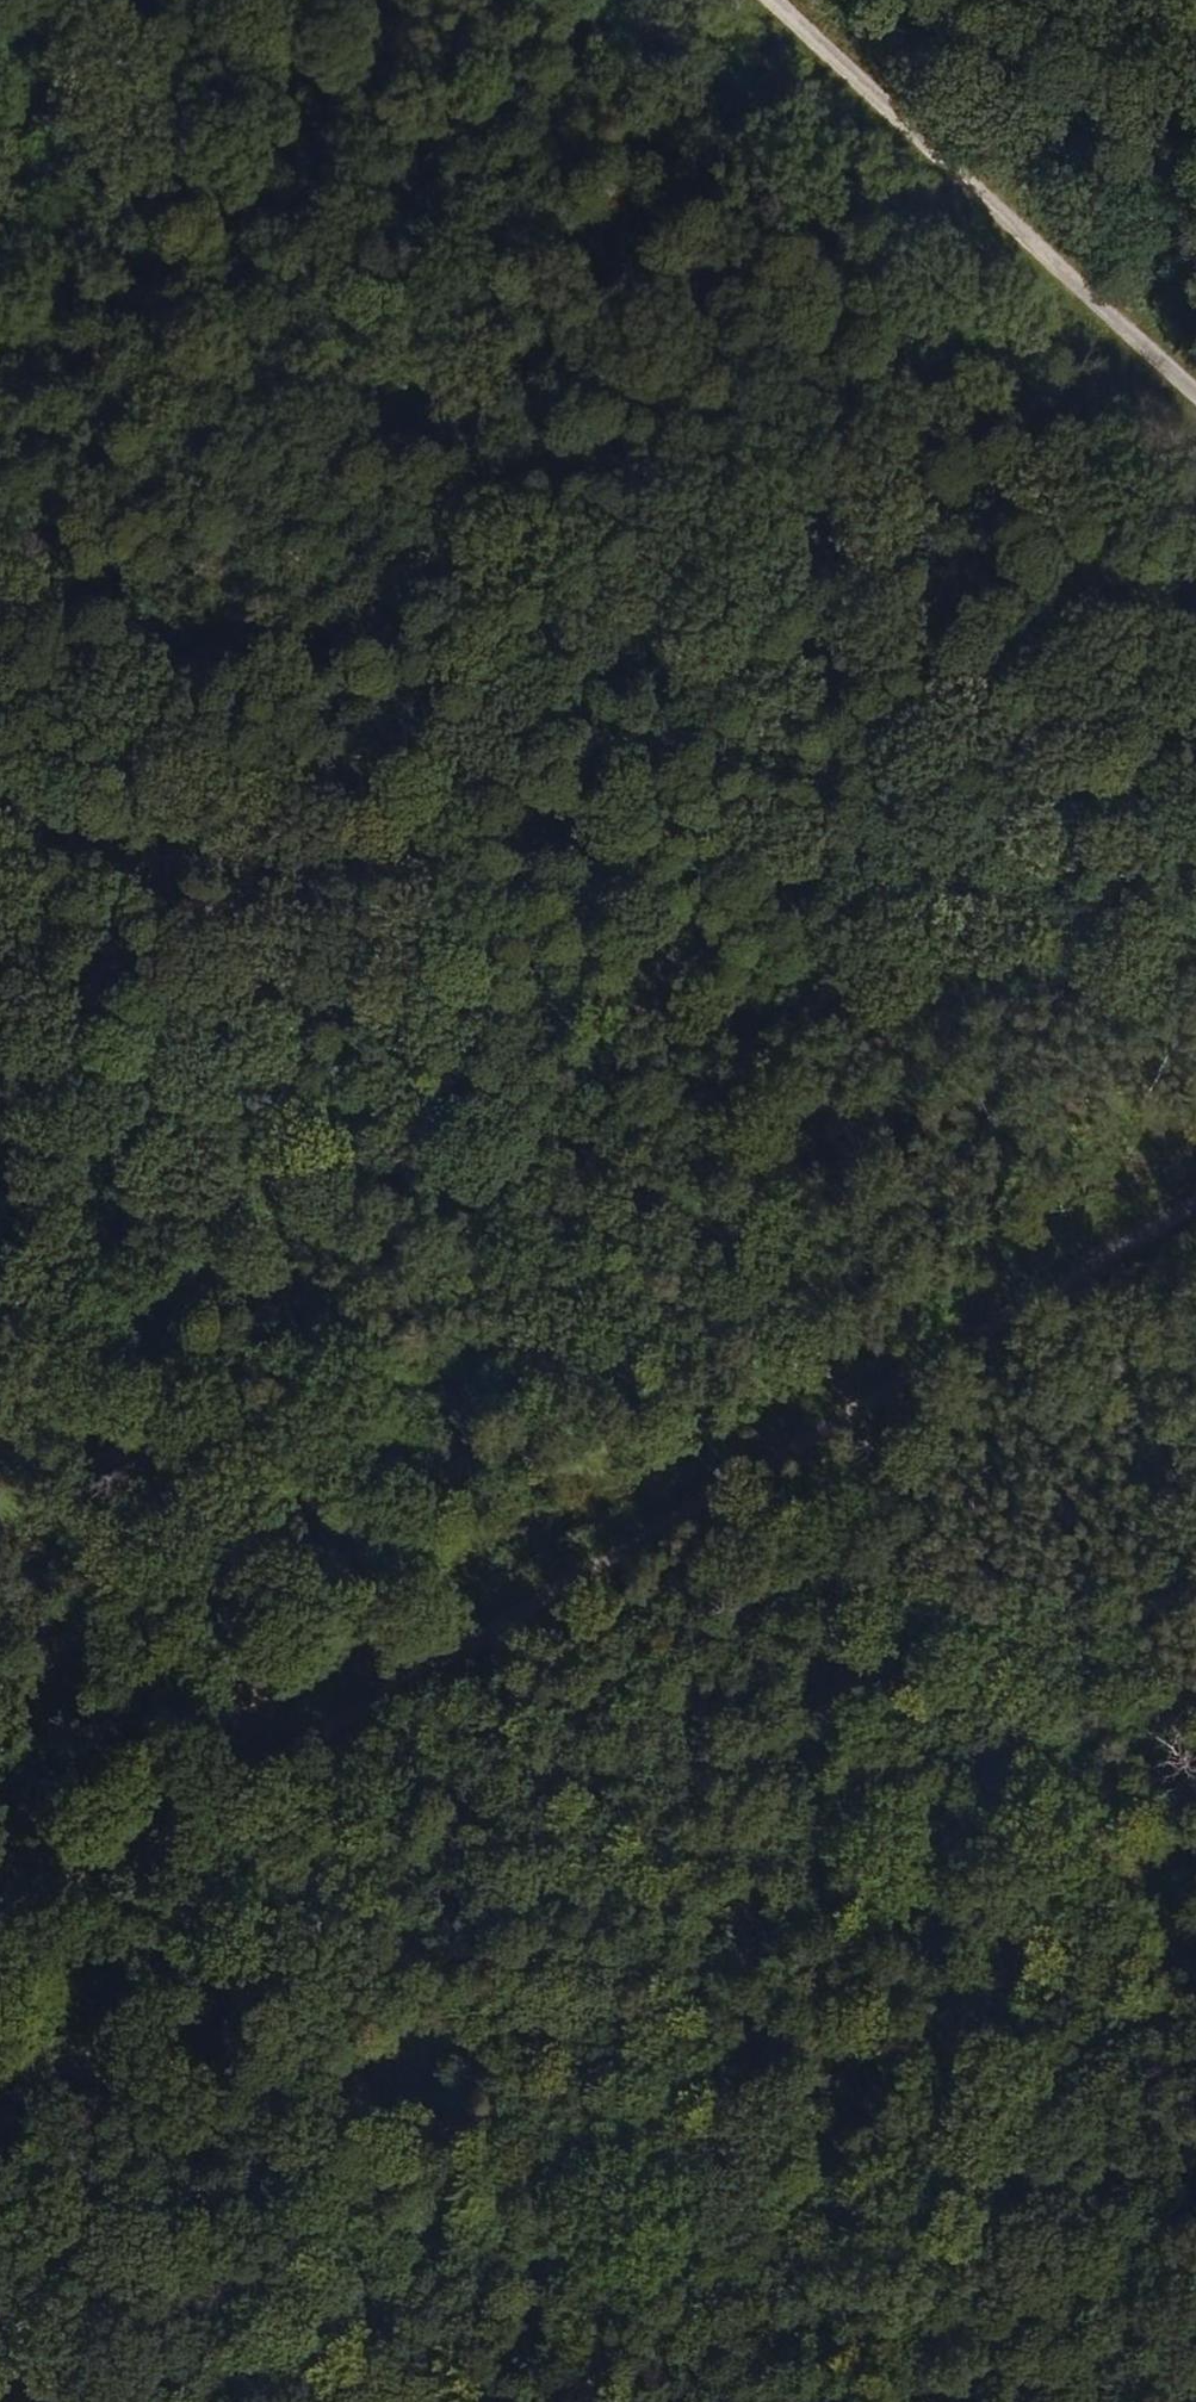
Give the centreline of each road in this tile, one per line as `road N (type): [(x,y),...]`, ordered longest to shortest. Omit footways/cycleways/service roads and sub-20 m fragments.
road 1 (track): [(872,1395),(0,1917)]
road 2 (track): [(769,0),(1195,399)]
road 3 (track): [(1195,1197),(872,1395)]

